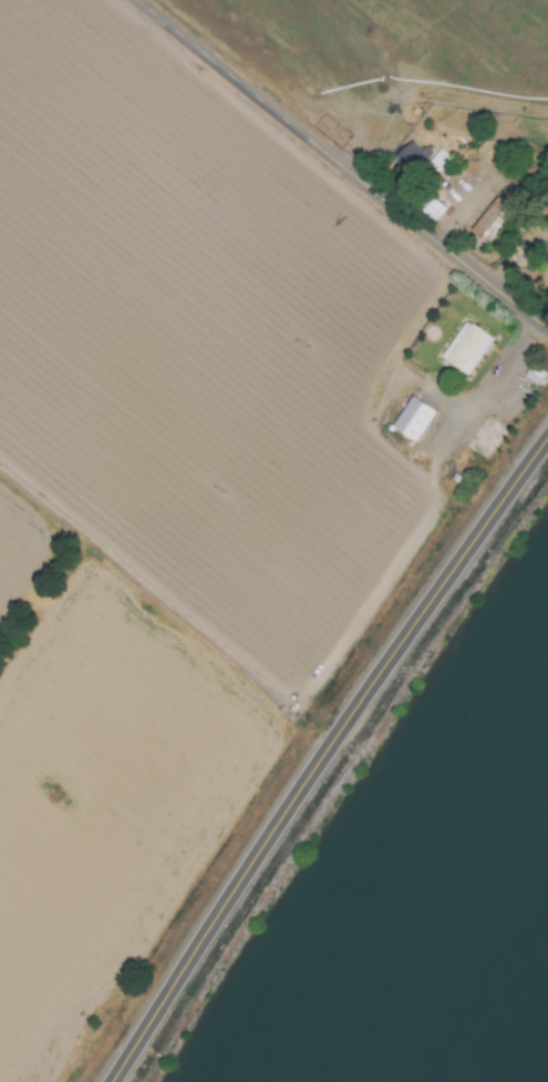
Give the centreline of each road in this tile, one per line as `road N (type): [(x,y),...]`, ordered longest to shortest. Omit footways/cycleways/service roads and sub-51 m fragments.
road 1 (primary): [(547,439),(316,761),(109,1081)]
road 2 (residential): [(137,0),(547,331)]

